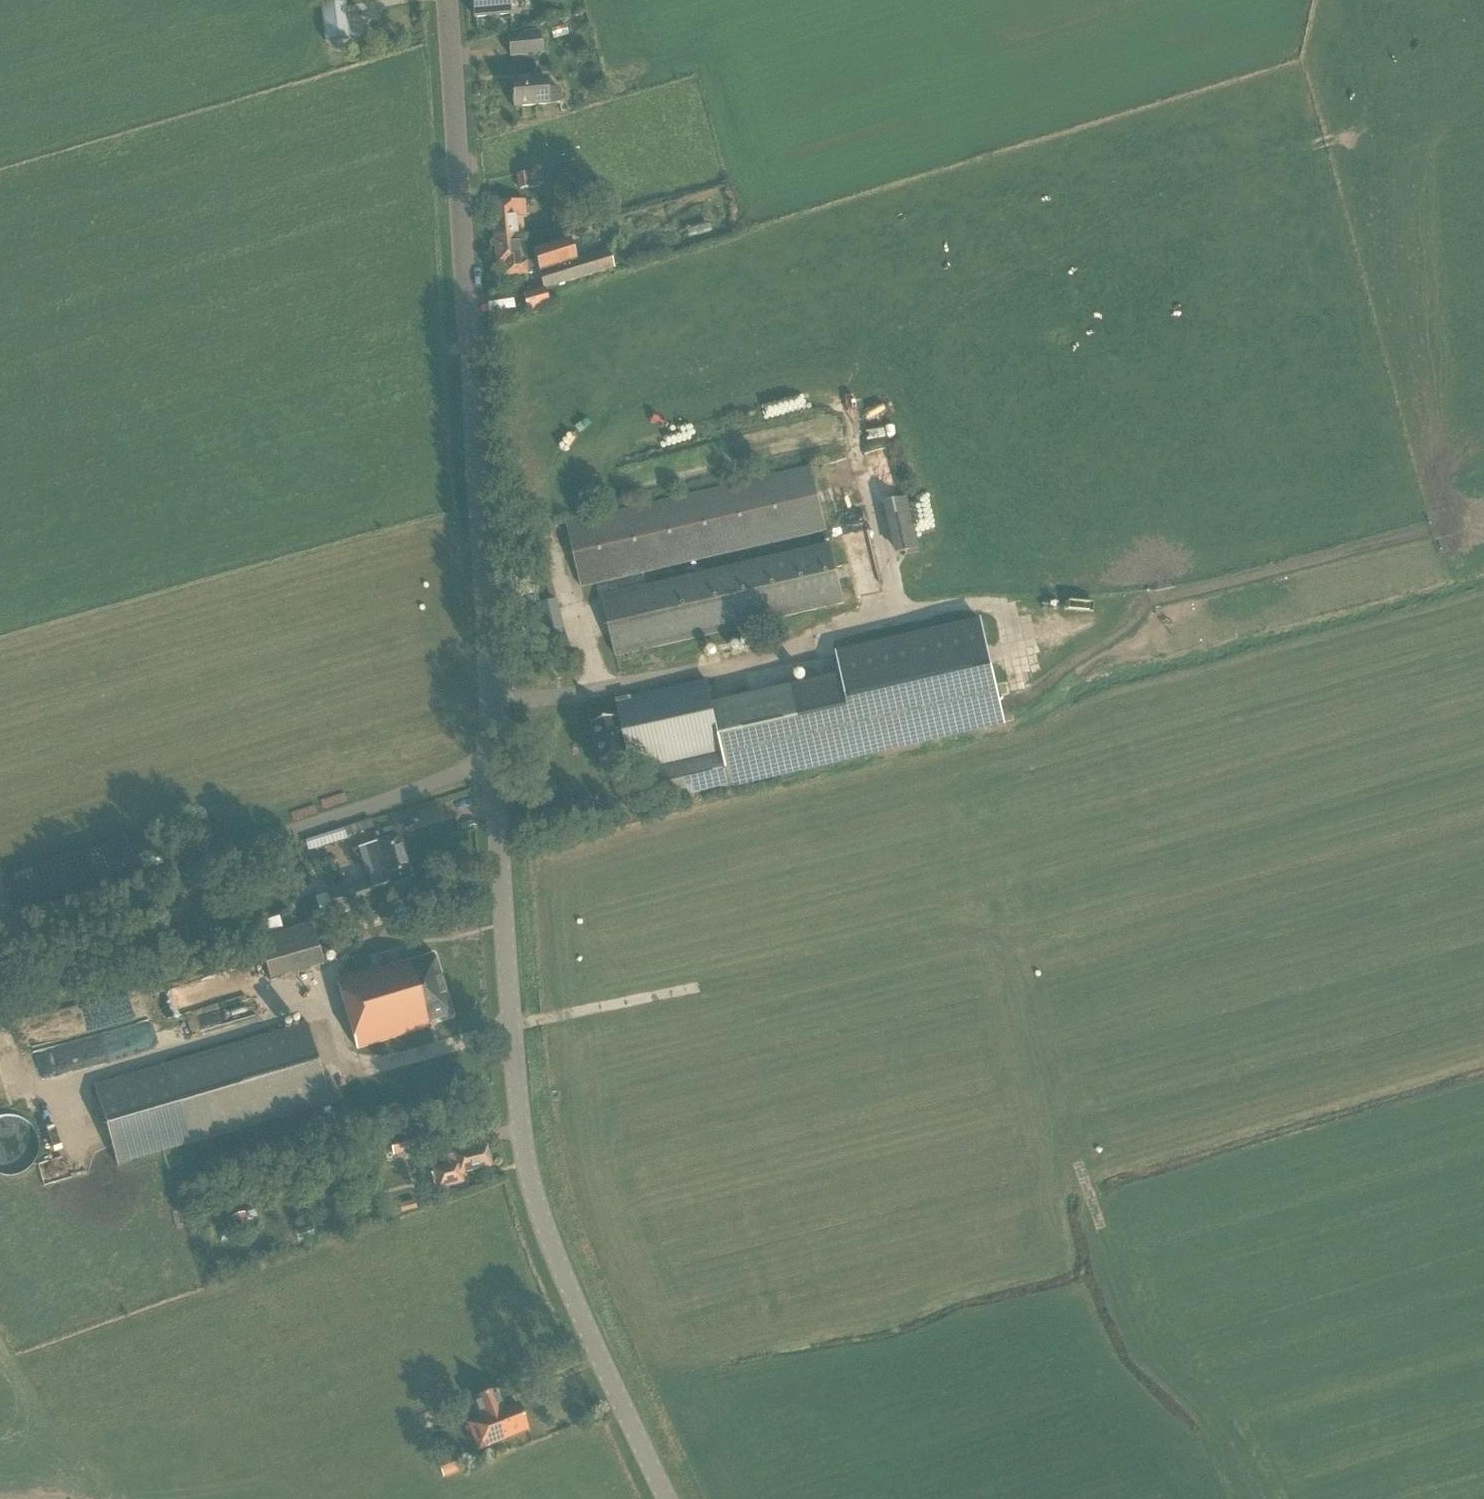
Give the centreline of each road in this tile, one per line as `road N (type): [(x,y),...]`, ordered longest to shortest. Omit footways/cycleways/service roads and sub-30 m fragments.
road 1 (tertiary): [(667,1498),(551,1242),(520,1122),(447,0)]

